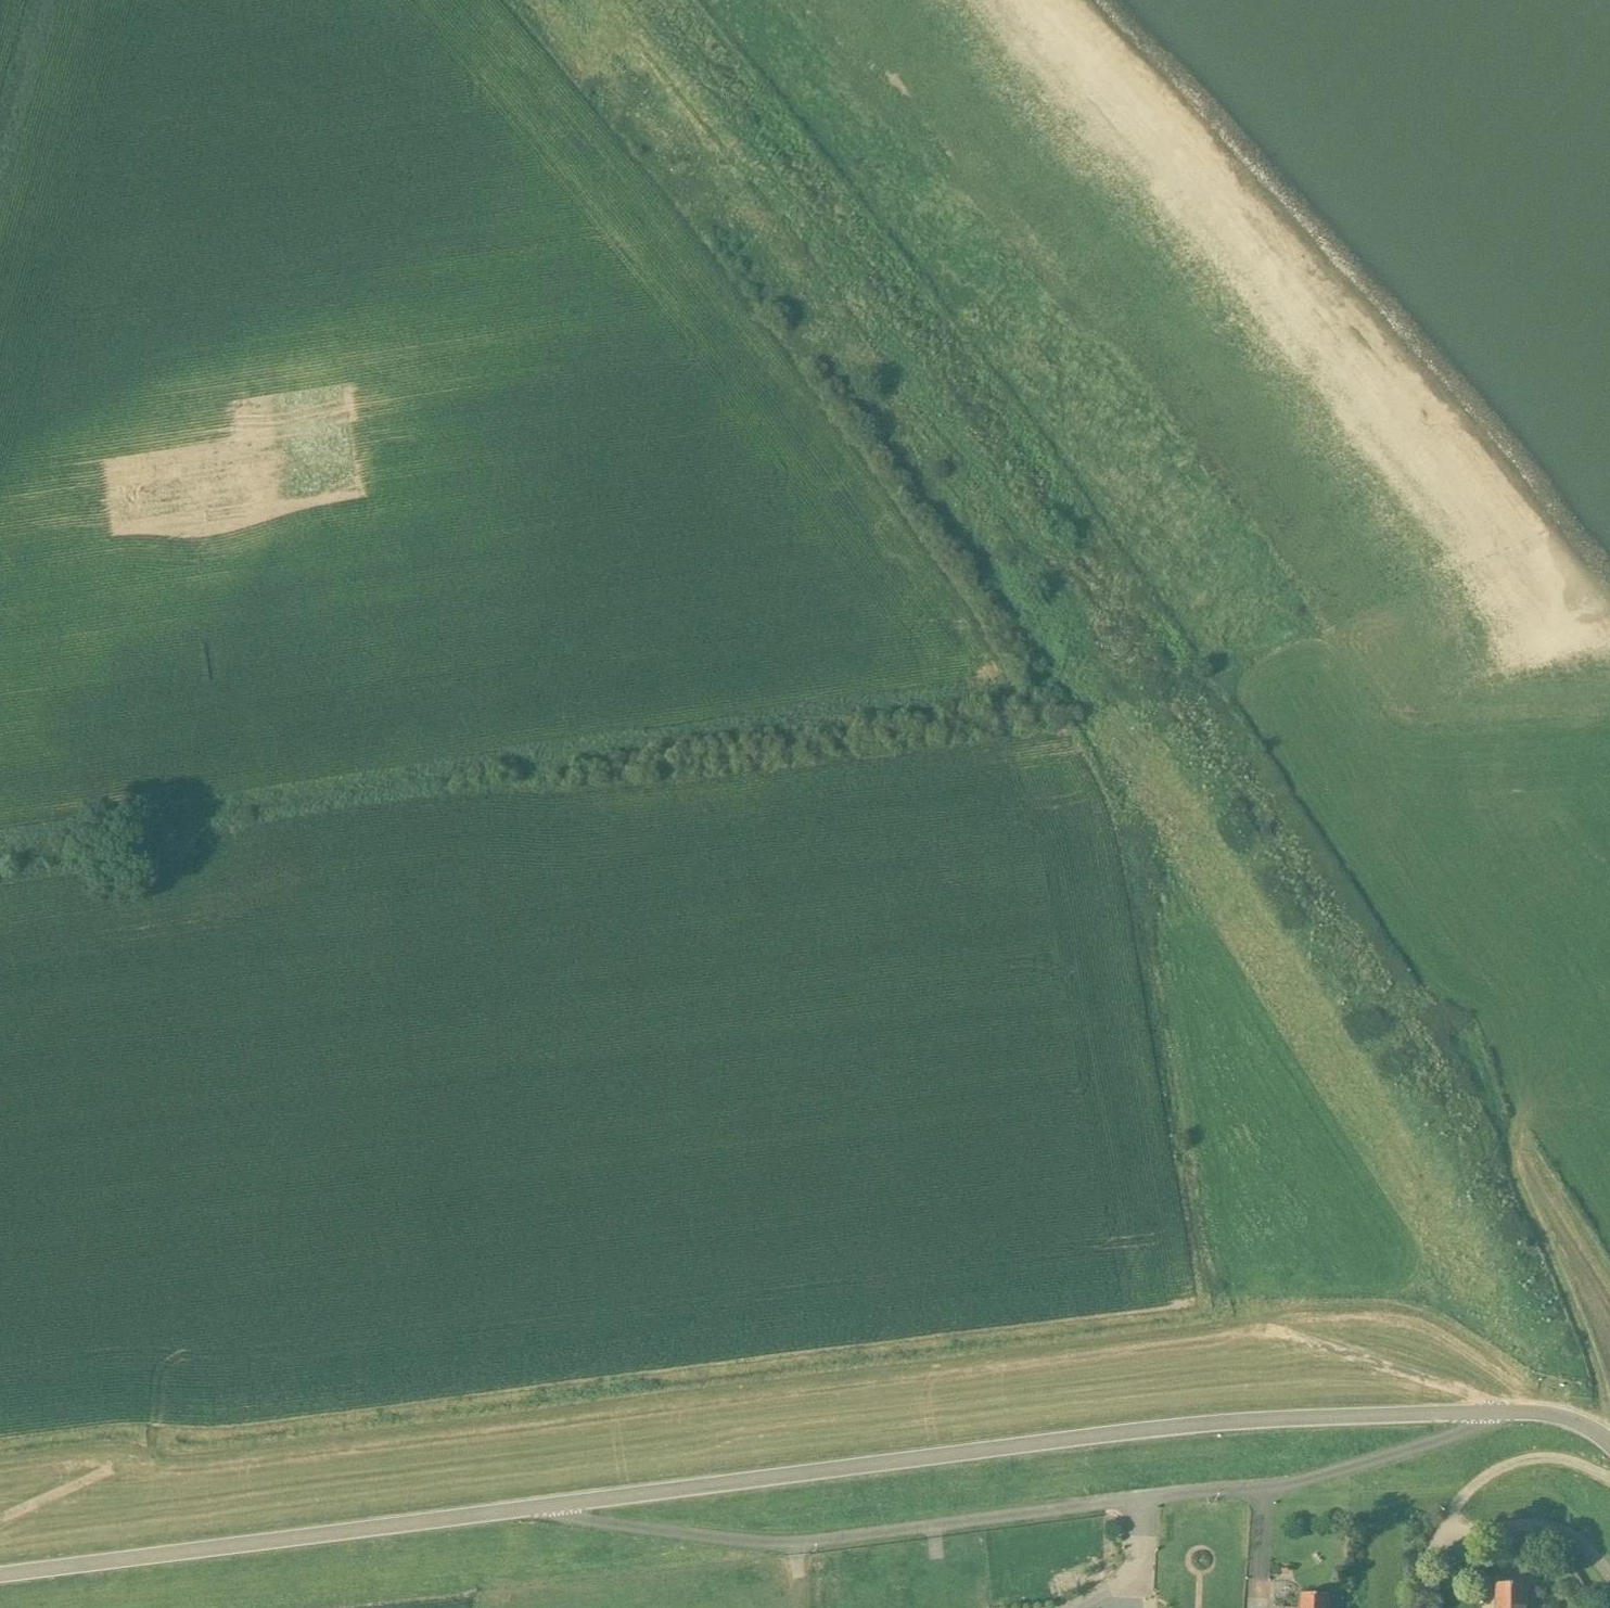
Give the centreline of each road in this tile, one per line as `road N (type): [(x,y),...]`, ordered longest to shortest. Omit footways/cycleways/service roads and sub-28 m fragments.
road 1 (track): [(106,1471),(1227,1331),(1400,1370),(1487,1400),(1494,1412)]
road 2 (unclassified): [(558,1505),(566,1517),(785,1545),(1321,1478),(1470,1428),(1479,1412)]
road 3 (tertiary): [(558,1505),(1226,1421),(1479,1412)]
road 4 (tertiary): [(0,1574),(558,1505)]
road 5 (unclassified): [(1609,1576),(1554,1528),(1453,1532),(1452,1519),(1478,1482),(1514,1462),(1555,1458),(1609,1478)]
road 6 (track): [(1524,1116),(1510,1156),(1609,1387)]
road 7 (tertiary): [(1609,1442),(1589,1424),(1494,1412)]

